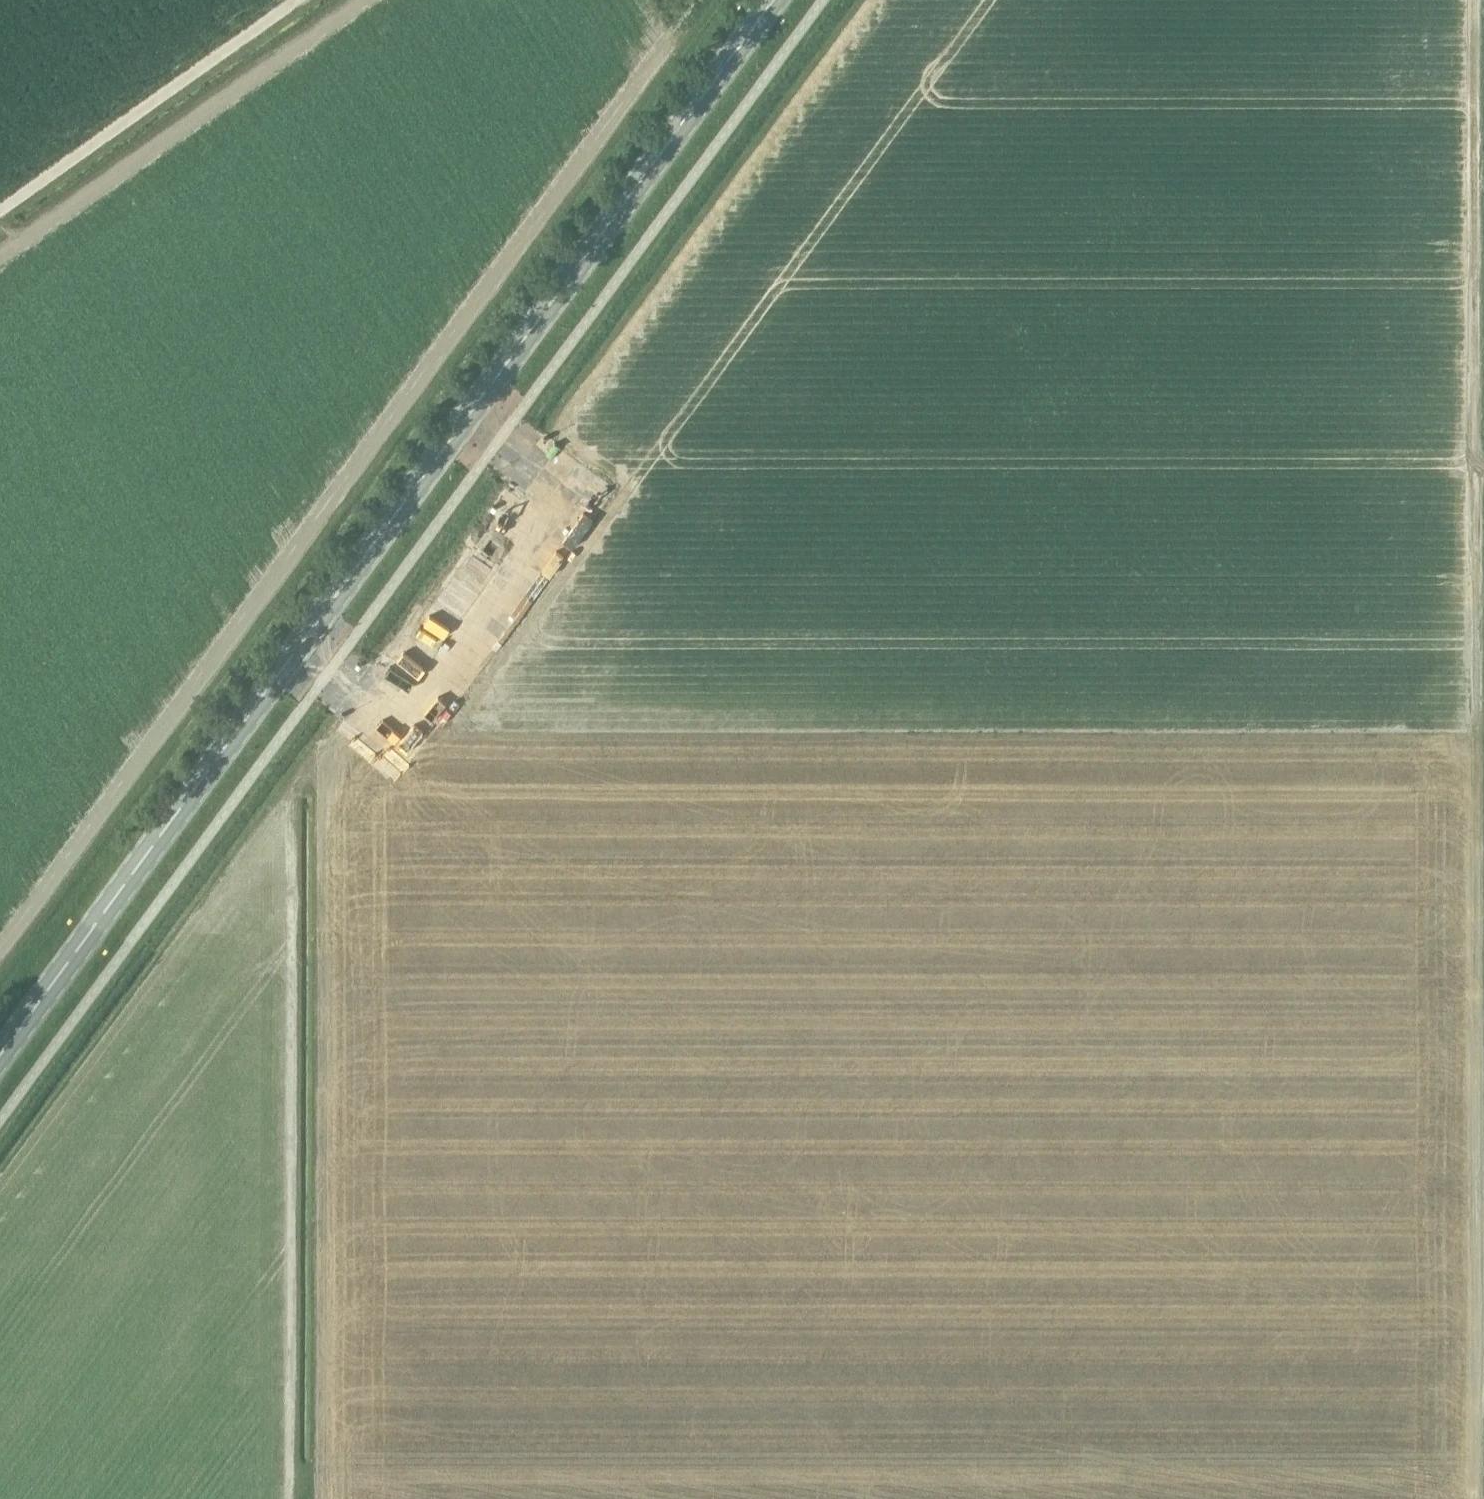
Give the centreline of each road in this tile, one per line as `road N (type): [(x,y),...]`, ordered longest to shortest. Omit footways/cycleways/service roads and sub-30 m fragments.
road 1 (secondary): [(0,1054),(774,0)]

